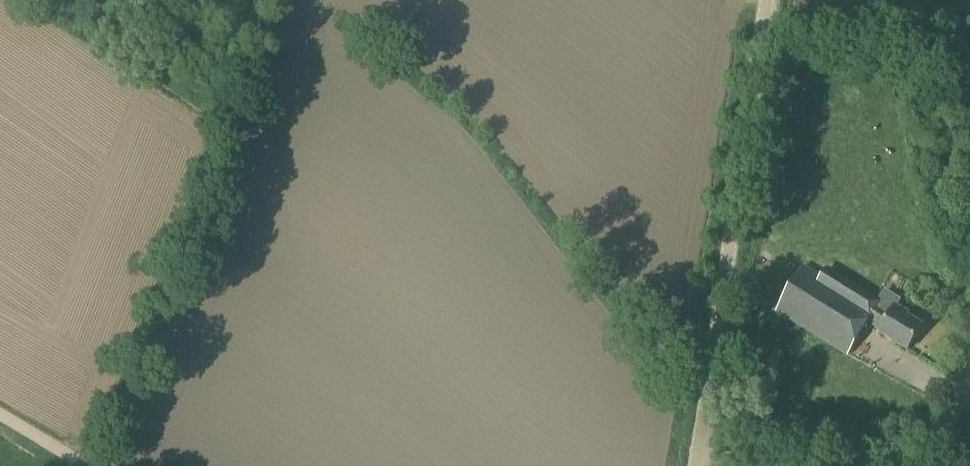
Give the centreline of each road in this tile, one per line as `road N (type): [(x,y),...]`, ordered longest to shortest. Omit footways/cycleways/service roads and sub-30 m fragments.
road 1 (unclassified): [(699,459),(767,0)]

